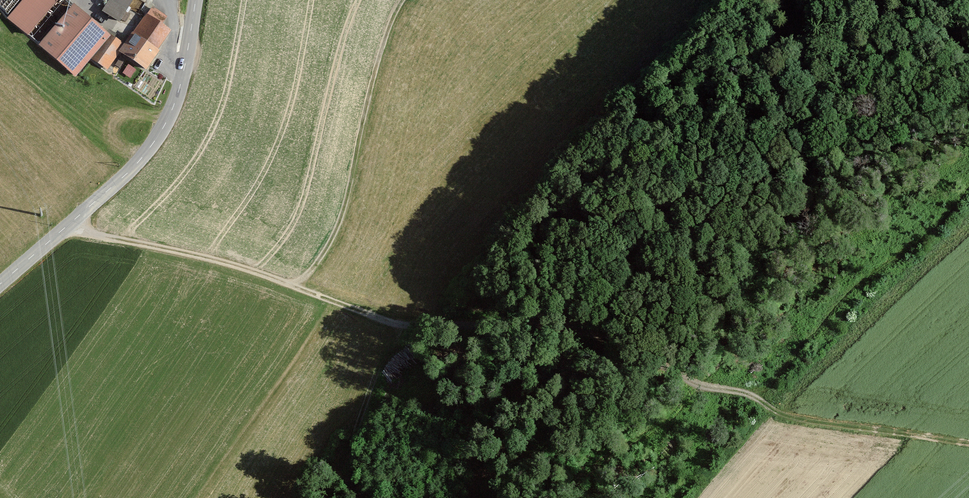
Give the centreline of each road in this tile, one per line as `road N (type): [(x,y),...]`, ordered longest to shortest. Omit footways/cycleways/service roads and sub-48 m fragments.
road 1 (track): [(67,227),(243,267),(401,324),(556,324),(755,399)]
road 2 (unclassified): [(196,0),(179,92),(156,139),(0,284)]
road 3 (track): [(400,0),(335,230),(292,284)]
road 4 (track): [(755,399),(859,280),(928,234),(962,197)]
road 5 (track): [(968,444),(779,415),(755,399)]

